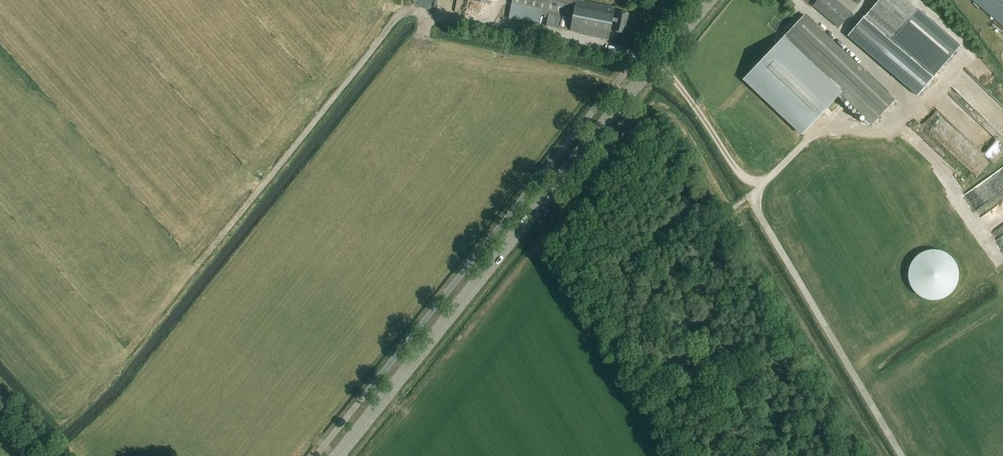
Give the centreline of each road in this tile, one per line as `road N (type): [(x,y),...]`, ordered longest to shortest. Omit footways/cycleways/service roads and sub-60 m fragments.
road 1 (primary): [(337,455),(710,0)]

